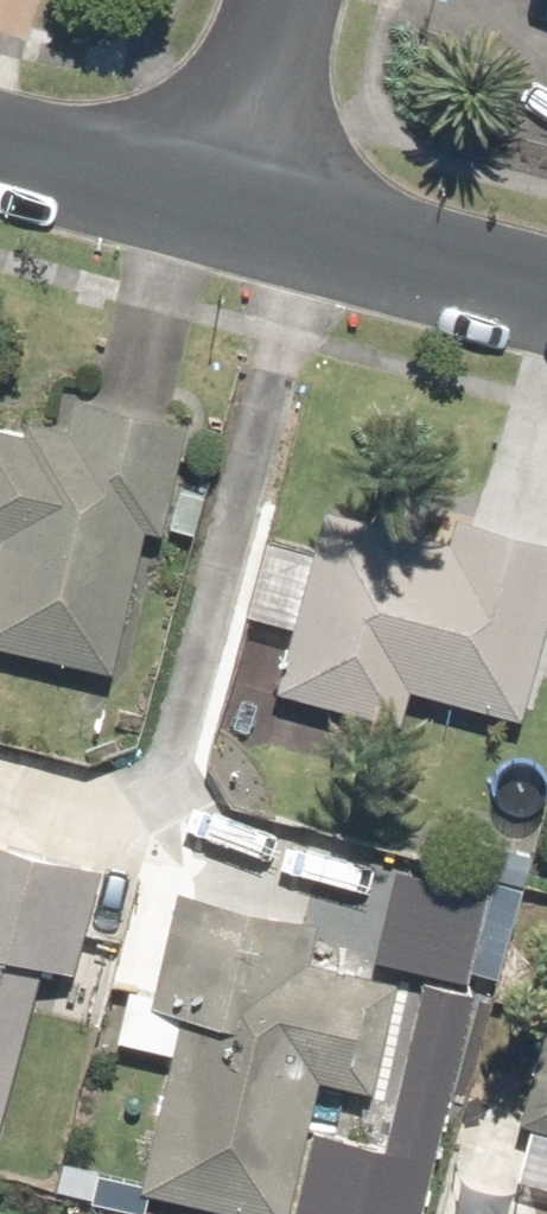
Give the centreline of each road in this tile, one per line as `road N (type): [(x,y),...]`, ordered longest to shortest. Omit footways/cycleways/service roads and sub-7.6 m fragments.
road 1 (residential): [(234,190),(546,279)]
road 2 (residential): [(0,139),(234,190)]
road 3 (residential): [(285,0),(234,190)]

